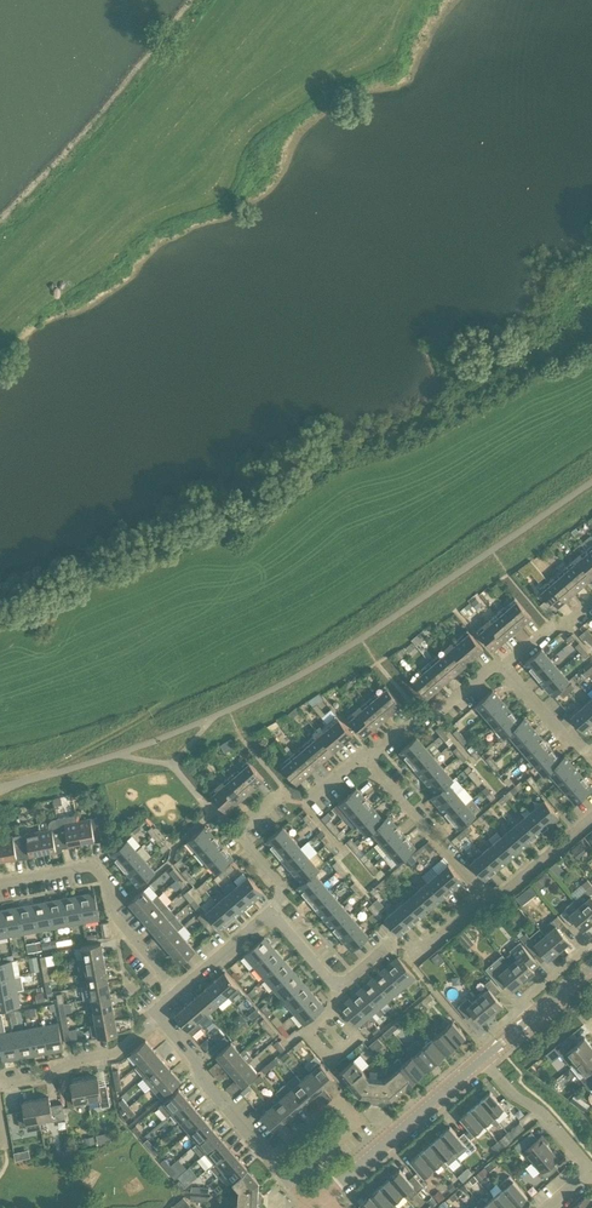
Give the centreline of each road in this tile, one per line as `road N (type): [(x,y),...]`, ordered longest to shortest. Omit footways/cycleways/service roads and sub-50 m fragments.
road 1 (residential): [(0,881),(87,866),(106,876),(114,918),(170,993)]
road 2 (residential): [(155,1011),(287,1178)]
road 3 (tertiary): [(325,1197),(481,1060)]
road 4 (residential): [(490,901),(374,749)]
road 5 (residential): [(0,1076),(114,1051),(155,1011)]
road 6 (residential): [(389,944),(337,988),(270,912)]
road 7 (residential): [(500,660),(456,695),(427,704),(374,749)]
road 8 (residential): [(481,1060),(514,1100),(541,1109),(586,1164)]
road 9 (residential): [(497,1047),(525,1001),(591,944)]
road 10 (residential): [(591,756),(500,660)]
road 11 (residential): [(170,993),(270,912)]
road 12 (residential): [(490,901),(591,824)]
road 13 (tertiary): [(497,1047),(591,967)]

